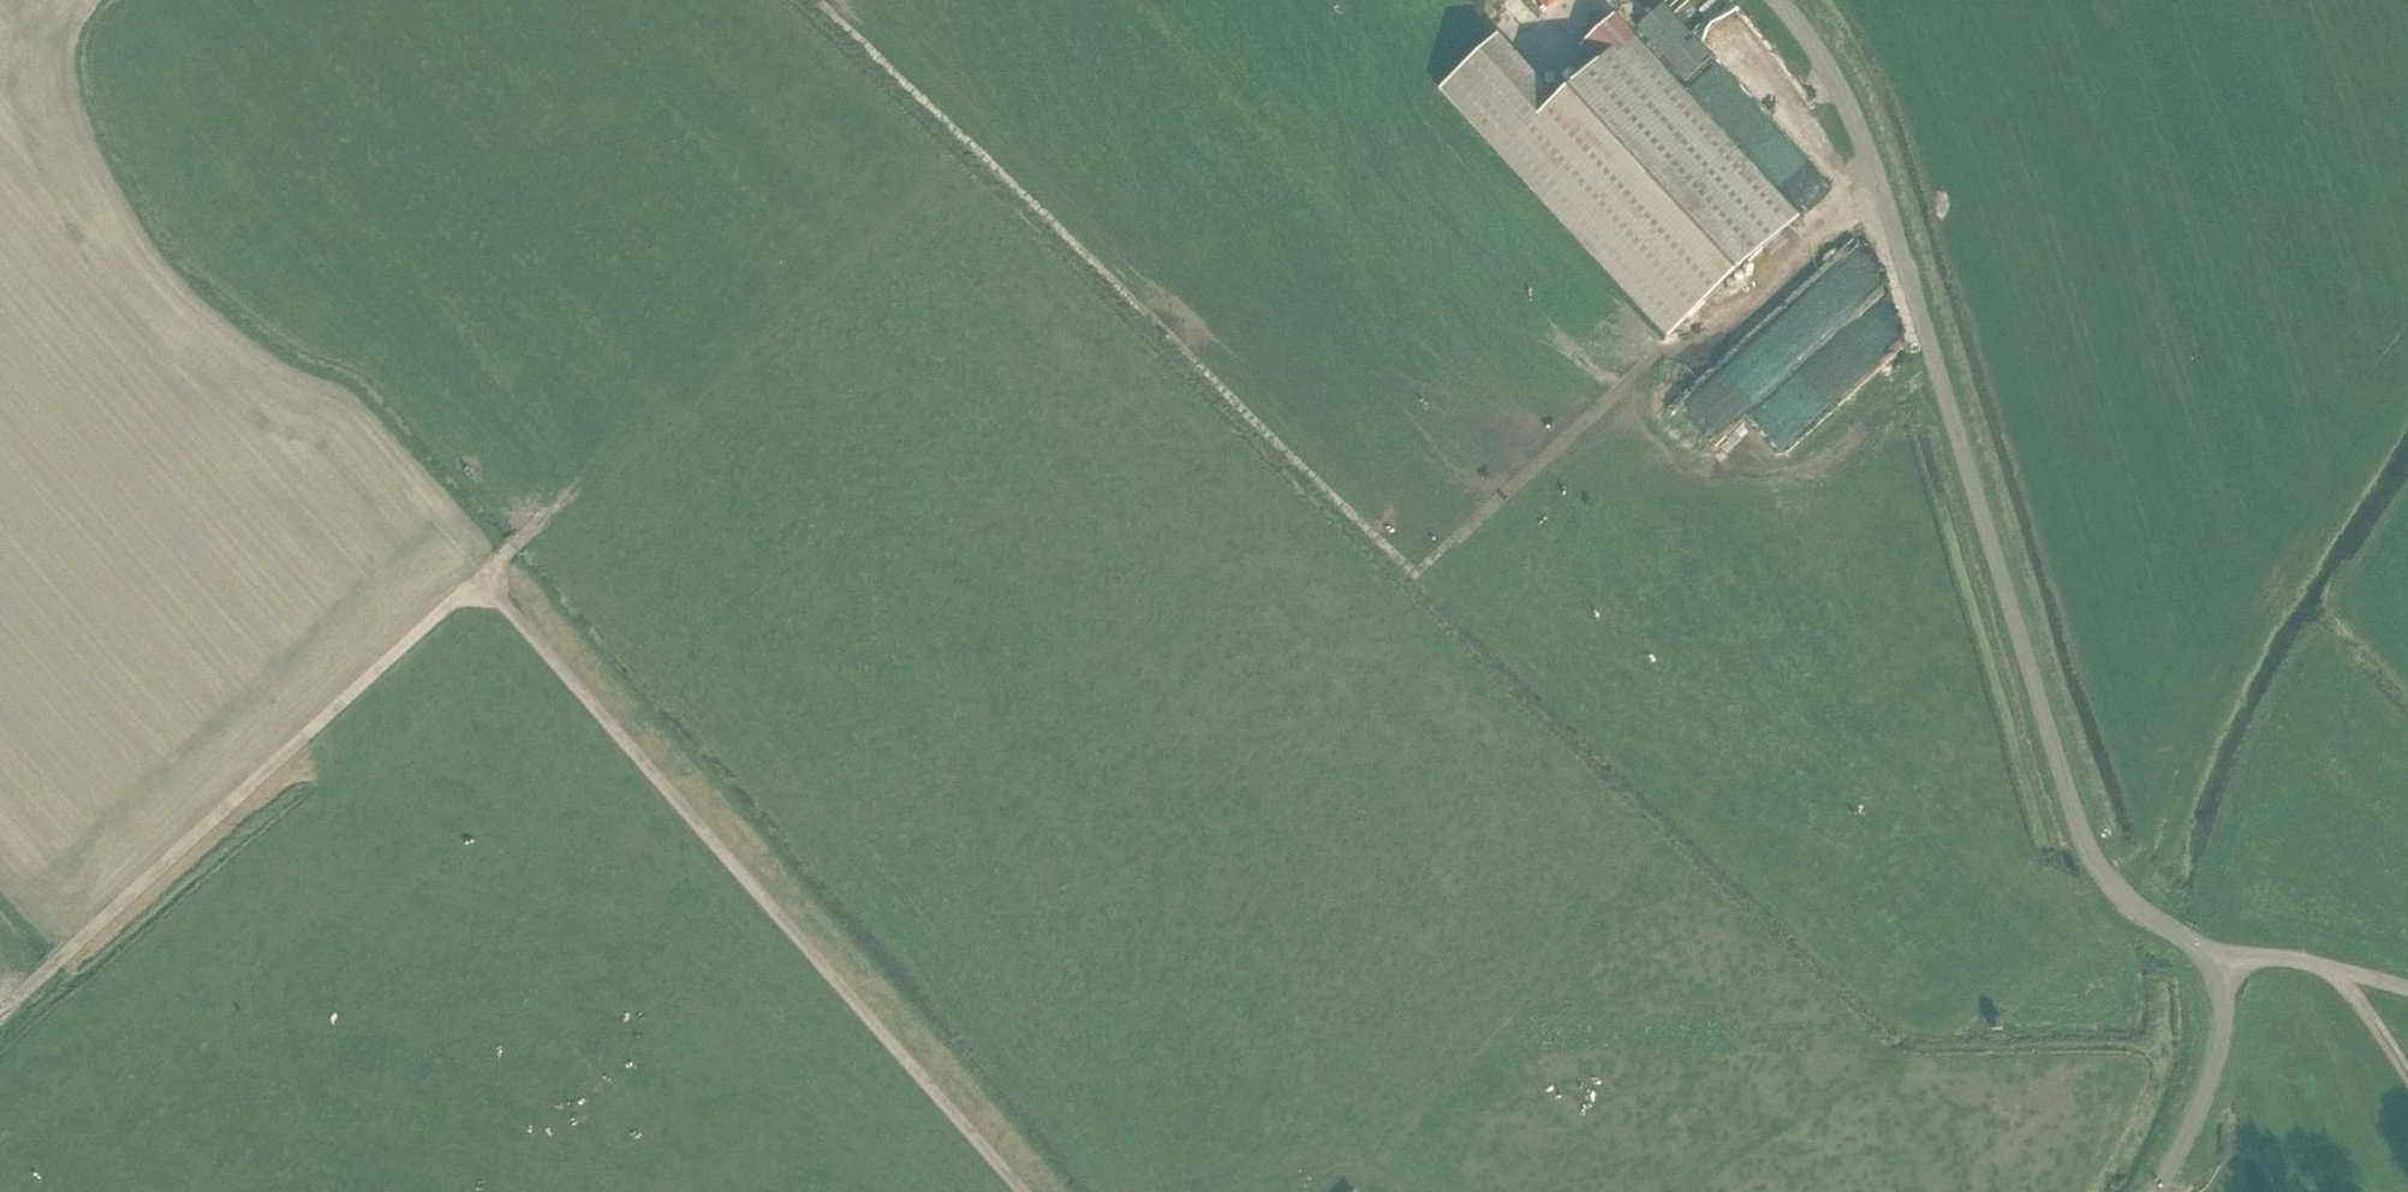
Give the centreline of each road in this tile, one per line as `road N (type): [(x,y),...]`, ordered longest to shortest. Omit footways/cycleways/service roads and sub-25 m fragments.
road 1 (unclassified): [(2157,1191),(2192,1132),(2215,1065),(2226,1010),(2221,963),(2124,900),(2081,835),(1842,87),(1789,0)]

